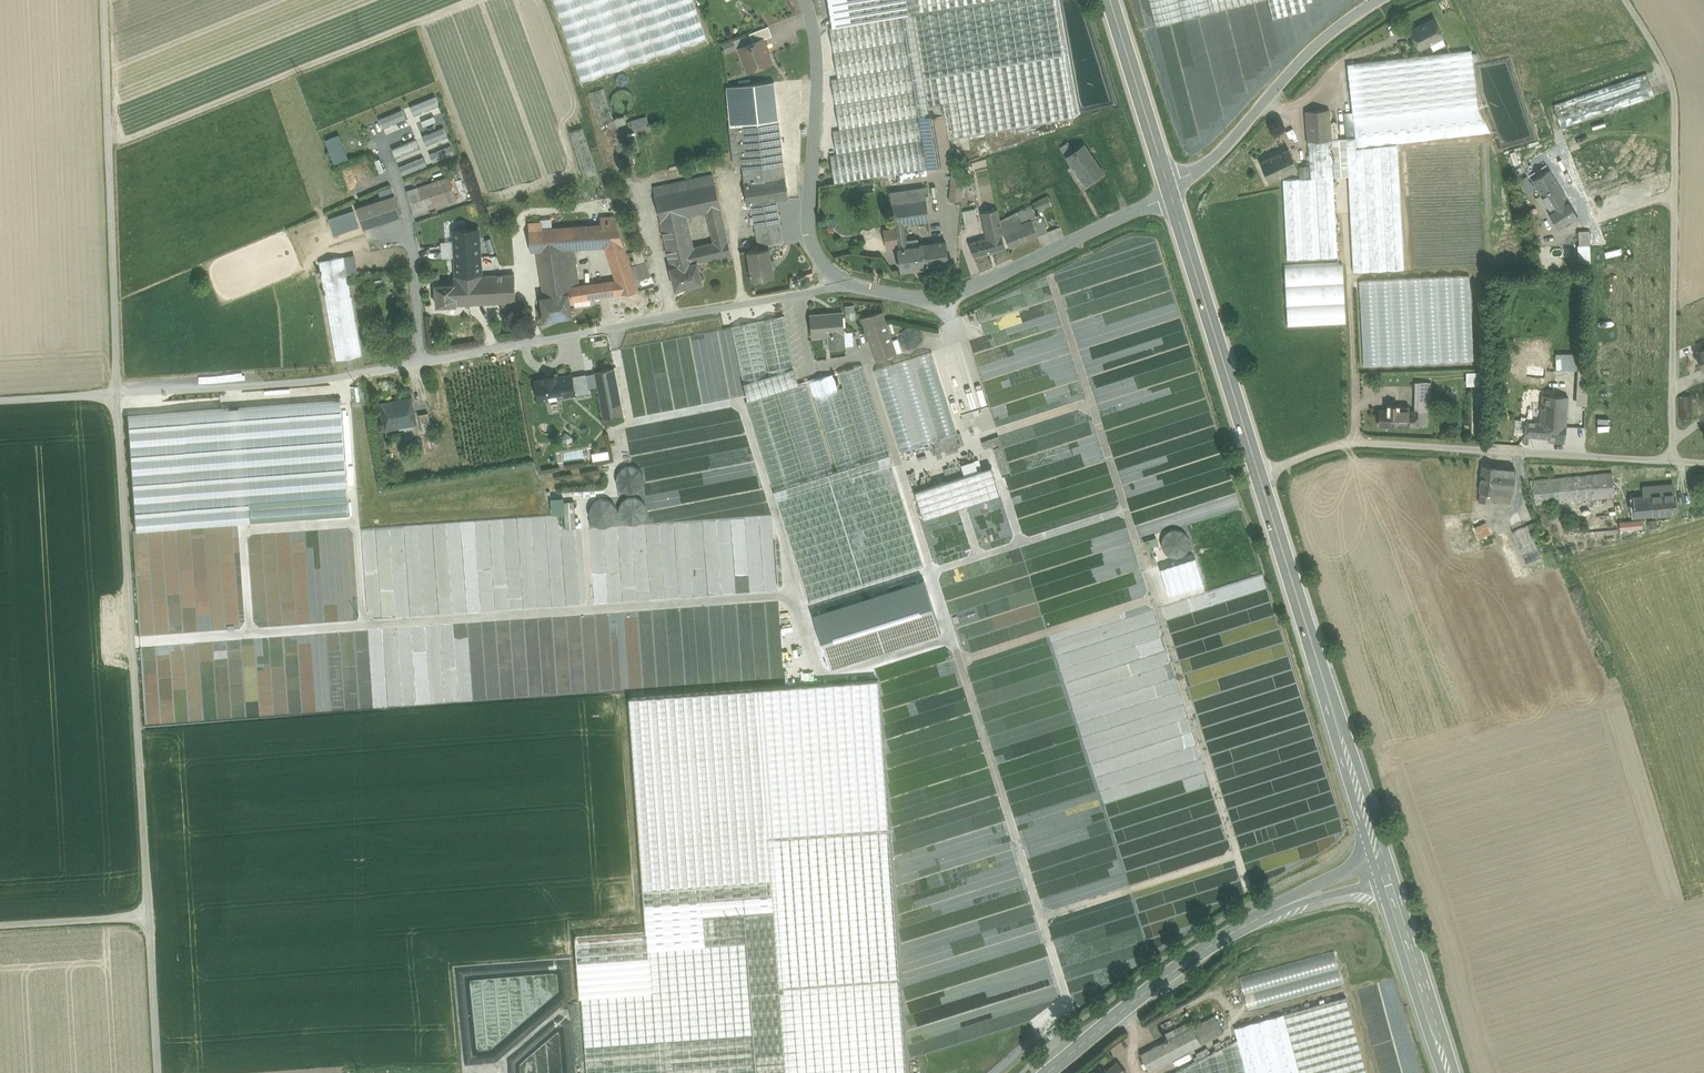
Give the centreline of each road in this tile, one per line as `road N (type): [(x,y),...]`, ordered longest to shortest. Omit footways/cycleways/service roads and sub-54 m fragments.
road 1 (track): [(866,361),(1068,999),(996,1072)]
road 2 (residential): [(120,394),(322,383),(843,283)]
road 3 (secondary): [(1171,192),(1384,871)]
road 4 (track): [(134,642),(792,595)]
road 5 (track): [(1248,889),(1051,277)]
road 6 (unclassified): [(120,394),(150,917)]
road 7 (secondary): [(1047,1072),(1238,929),(1384,871)]
road 8 (residential): [(110,0),(120,394)]
road 9 (unclassified): [(843,283),(951,296),(1171,192)]
road 10 (unclassified): [(806,0),(818,77),(810,236),(814,254),(843,283)]
road 11 (tertiary): [(1377,0),(1305,55),(1171,192)]
road 12 (track): [(740,401),(785,542),(799,670)]
road 13 (secondary): [(1384,871),(1448,1072)]
road 14 (track): [(1155,599),(959,661)]
road 15 (track): [(1237,855),(1042,918)]
road 16 (track): [(897,463),(1091,401)]
road 17 (secondary): [(1110,0),(1171,192)]
road 18 (unclassified): [(150,917),(157,1072)]
road 19 (unclassified): [(0,926),(150,917)]
road 20 (track): [(793,605),(813,610),(931,573)]
road 21 (unclassified): [(120,394),(0,401)]

